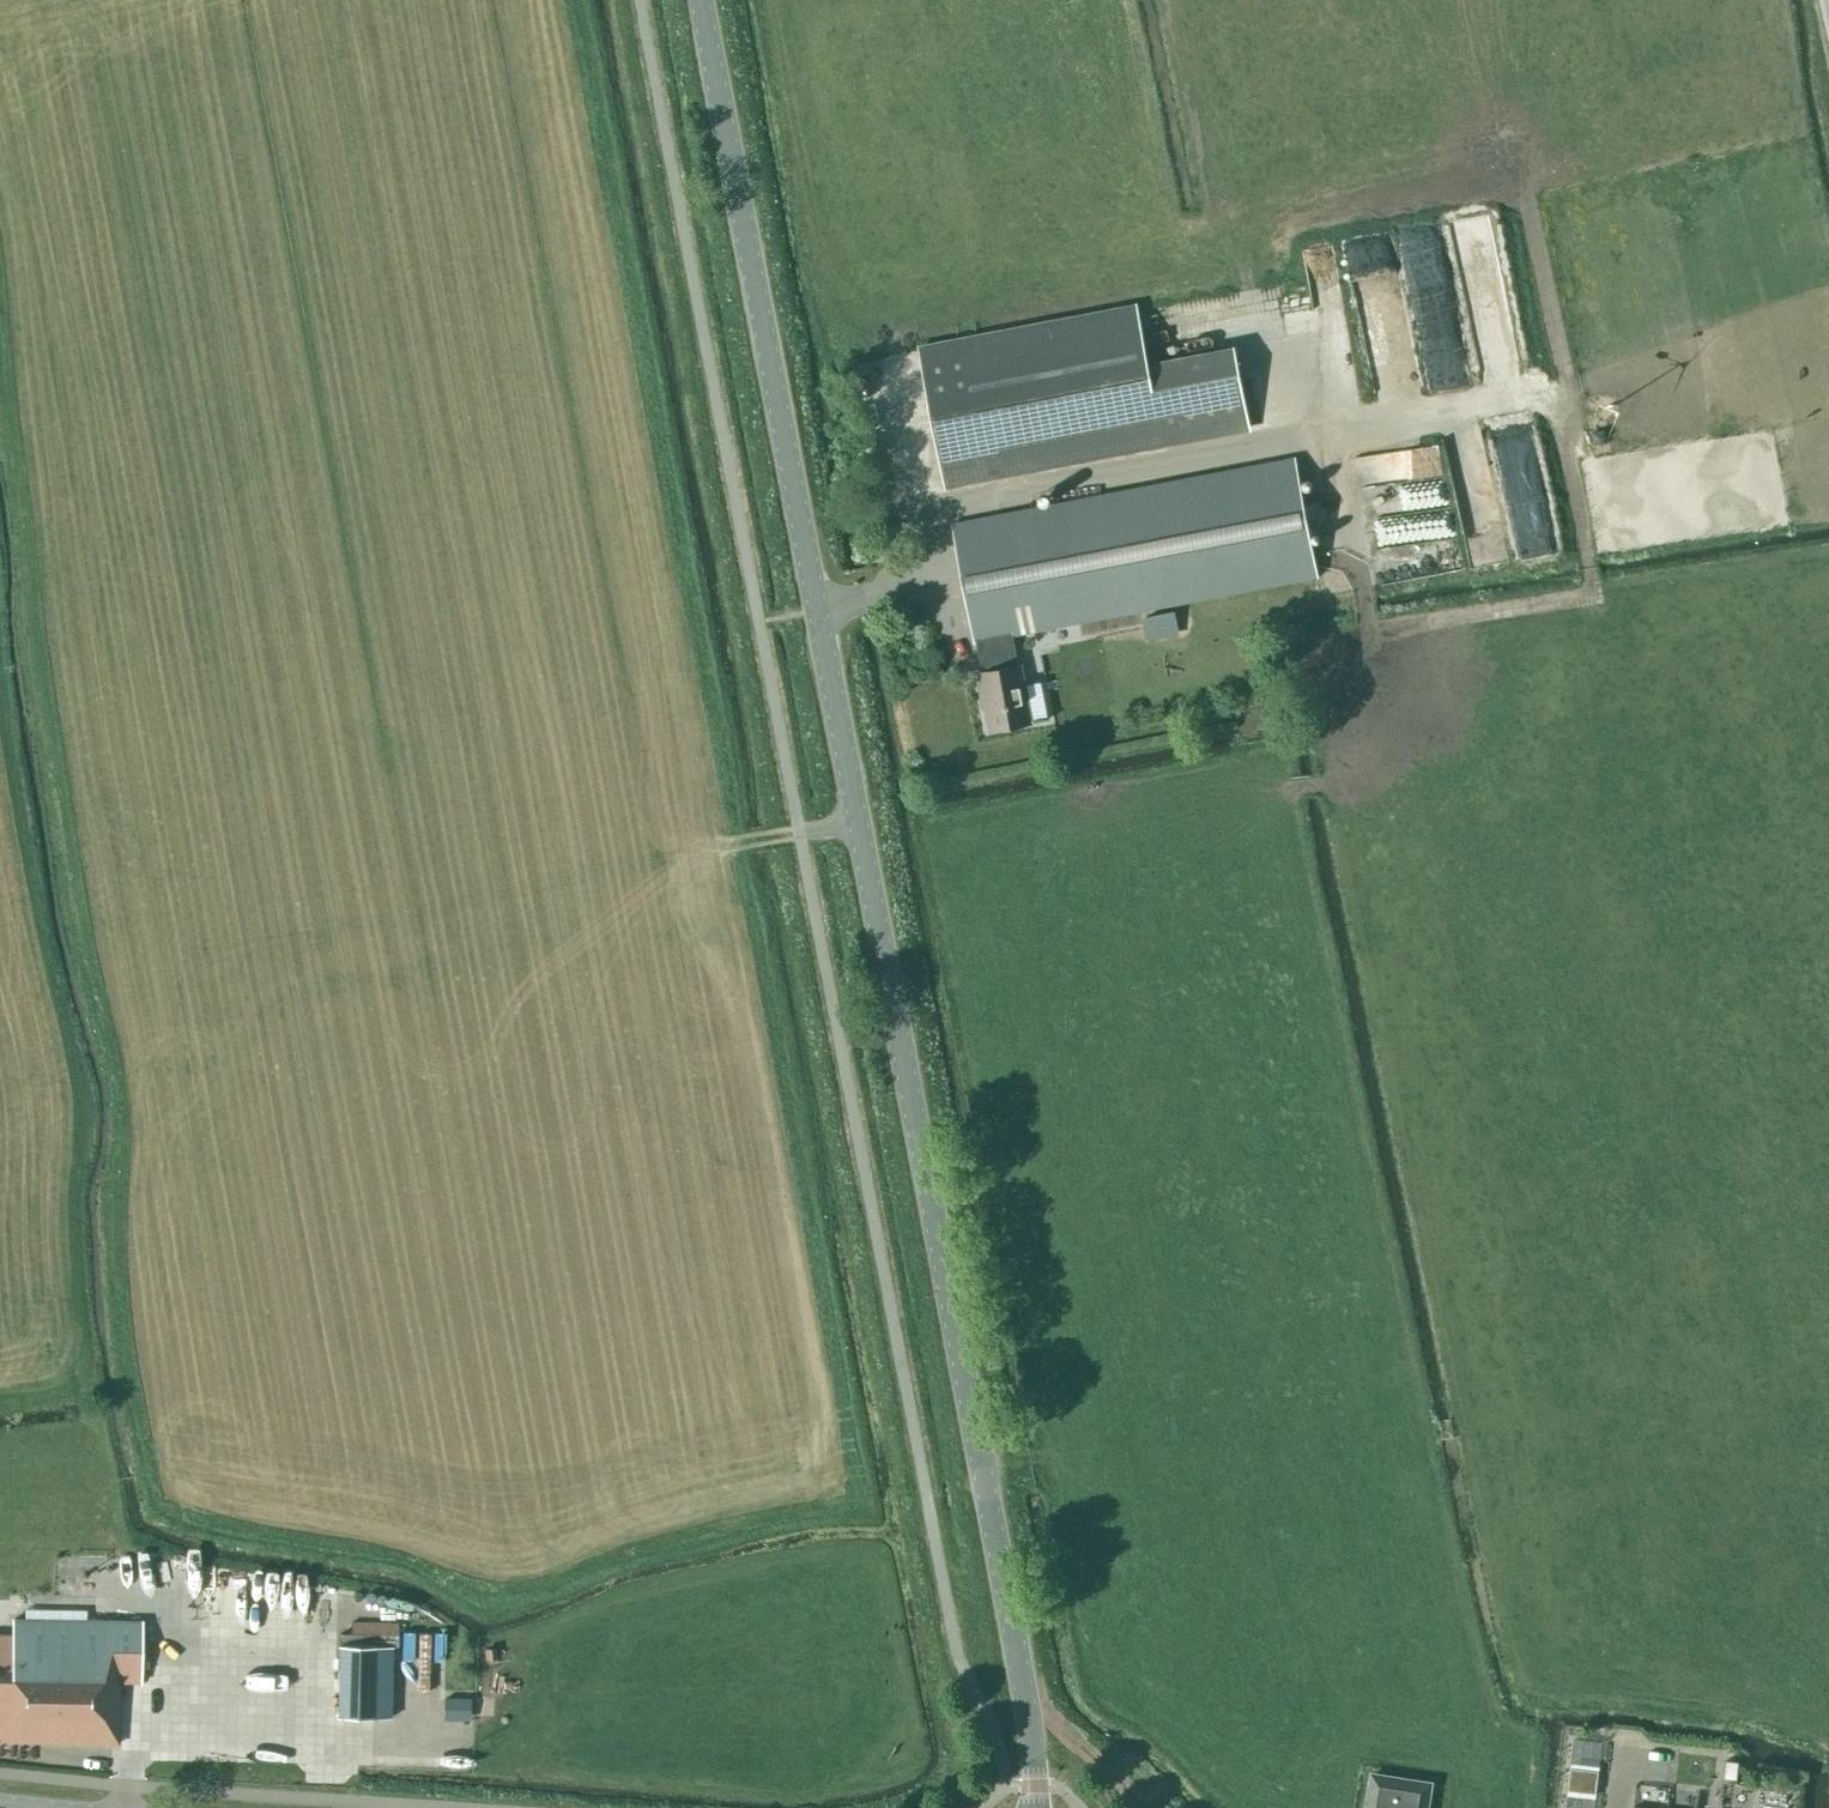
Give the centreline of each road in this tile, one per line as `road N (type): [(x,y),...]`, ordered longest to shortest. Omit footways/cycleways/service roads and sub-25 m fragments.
road 1 (tertiary): [(1034,1807),(1020,1673),(699,0)]

